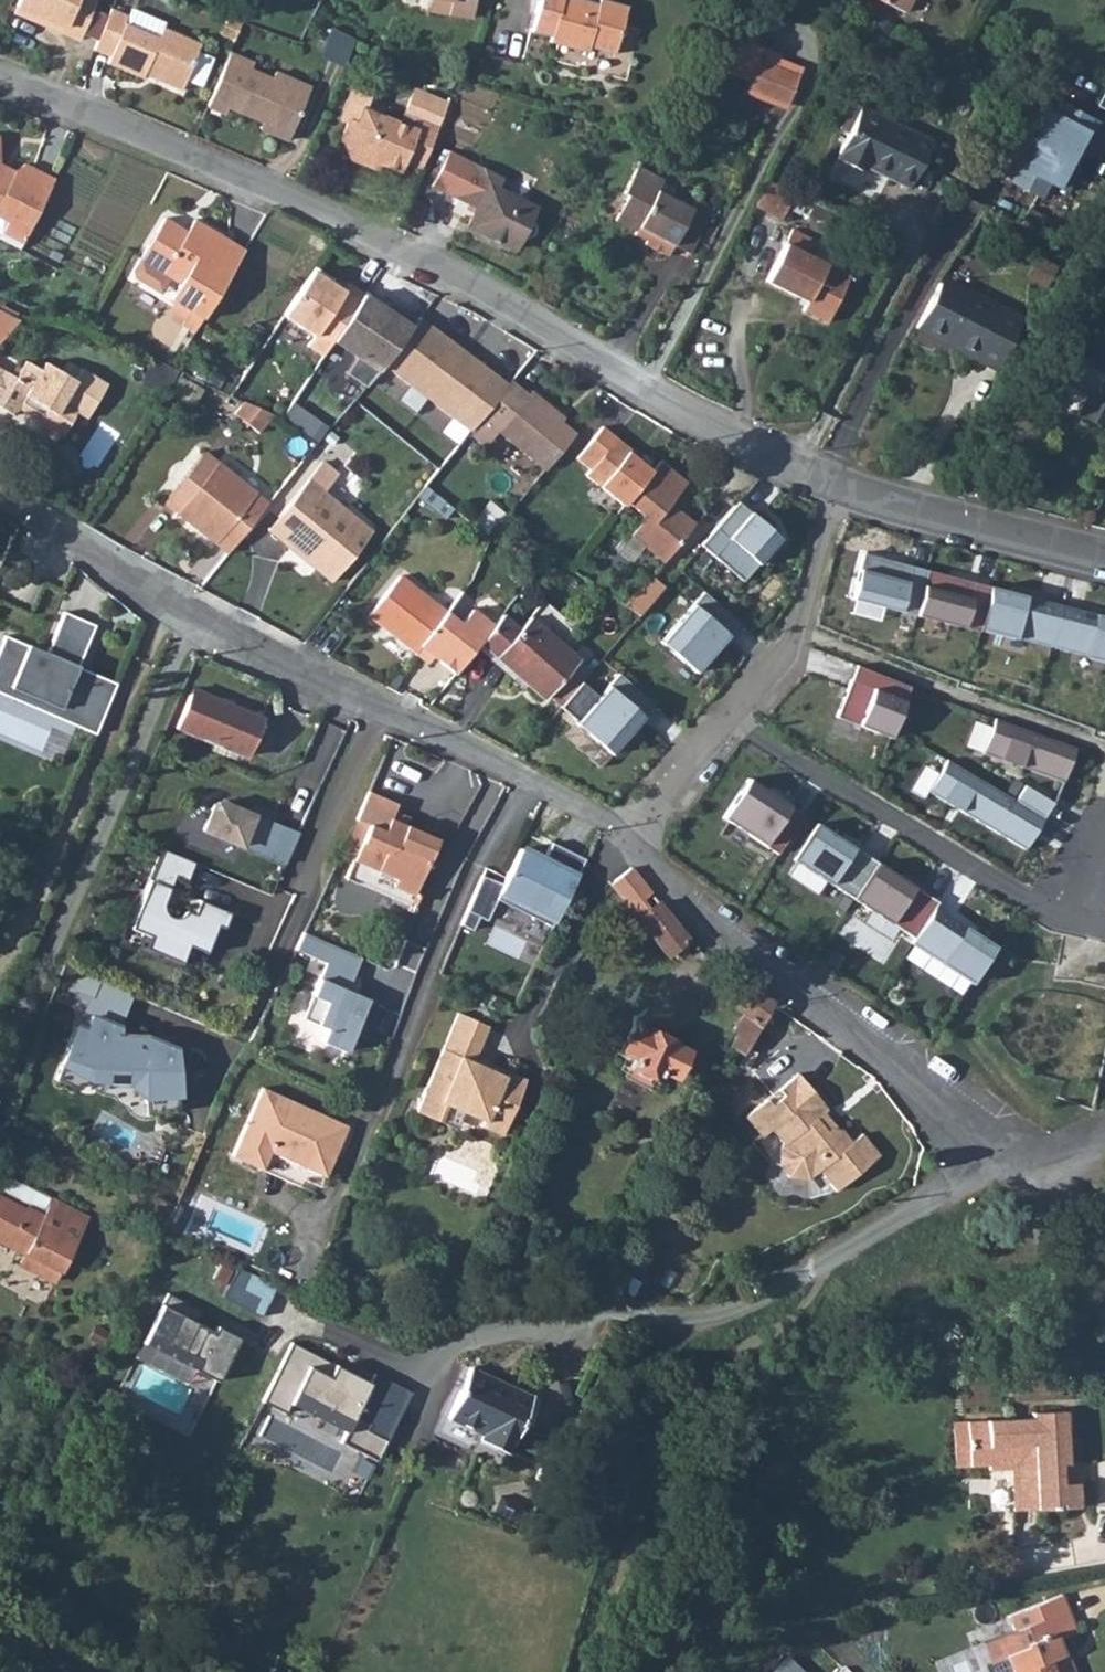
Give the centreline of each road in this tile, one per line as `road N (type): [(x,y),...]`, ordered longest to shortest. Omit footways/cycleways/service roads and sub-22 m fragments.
road 1 (residential): [(0,77),(297,200),(460,278),(644,383)]
road 2 (residential): [(0,498),(244,647),(568,797),(623,838)]
road 3 (residential): [(623,838),(976,1141),(1033,1154),(1104,1132)]
road 4 (residential): [(729,713),(852,797),(1068,920)]
road 5 (track): [(588,1671),(721,1314)]
road 6 (residential): [(991,148),(820,480)]
road 7 (residential): [(1104,746),(796,630)]
road 8 (residential): [(830,485),(1104,560)]
road 9 (residential): [(777,133),(644,383)]
road 10 (residential): [(914,245),(797,469)]
road 11 (residential): [(644,383),(797,469)]
road 12 (residential): [(729,713),(623,838)]
road 13 (residential): [(830,485),(796,630)]

